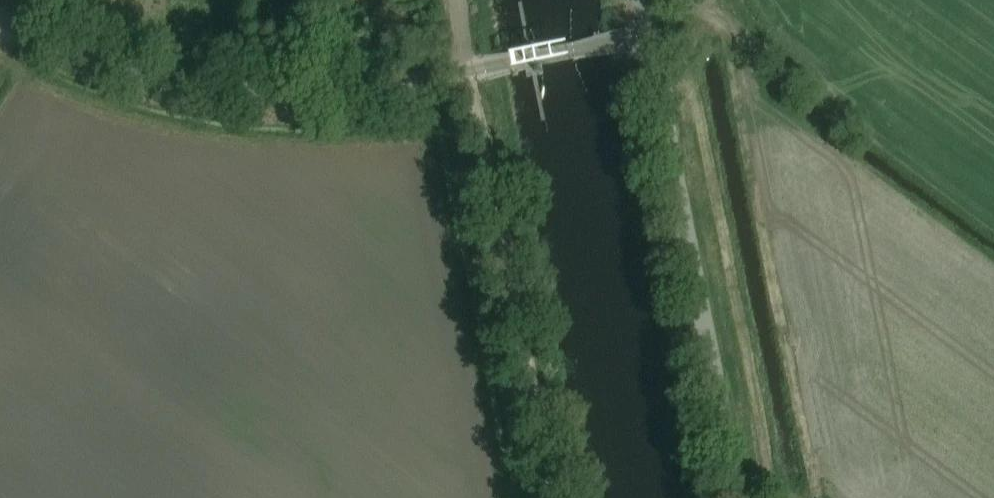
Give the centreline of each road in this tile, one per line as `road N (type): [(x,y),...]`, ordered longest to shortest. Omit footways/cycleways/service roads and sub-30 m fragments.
road 1 (track): [(454,0),(556,497)]
road 2 (unclassified): [(485,69),(331,92),(222,91),(101,63),(5,24)]
road 3 (unclassified): [(734,497),(651,39)]
road 4 (unclassified): [(485,69),(651,39)]

